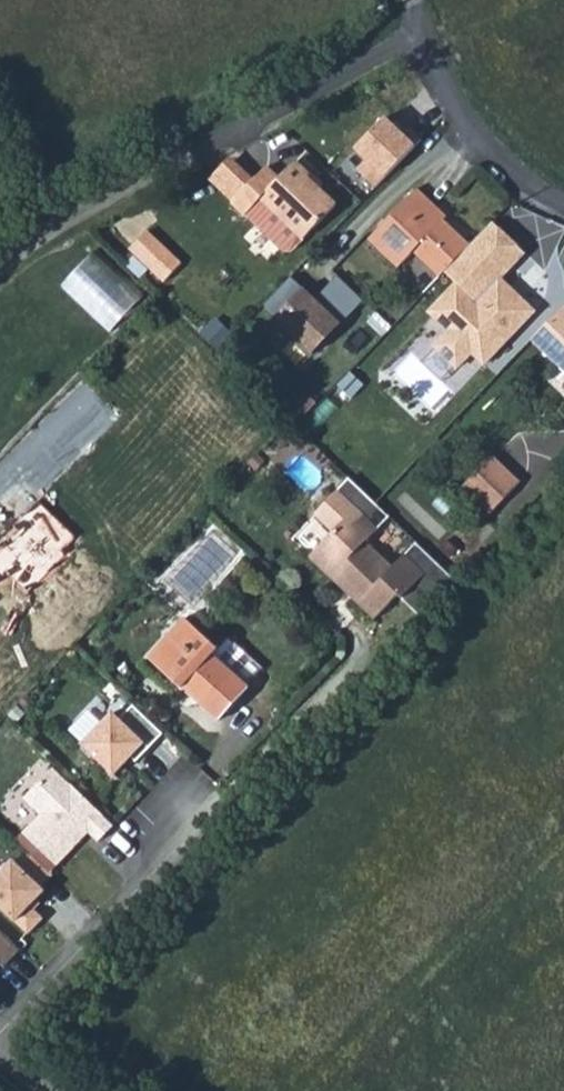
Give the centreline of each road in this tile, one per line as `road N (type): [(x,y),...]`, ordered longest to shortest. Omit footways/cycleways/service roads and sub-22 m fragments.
road 1 (unclassified): [(0,274),(103,204),(427,31)]
road 2 (residential): [(0,1025),(256,794),(213,755)]
road 3 (residential): [(427,31),(456,102),(500,154),(563,204)]

